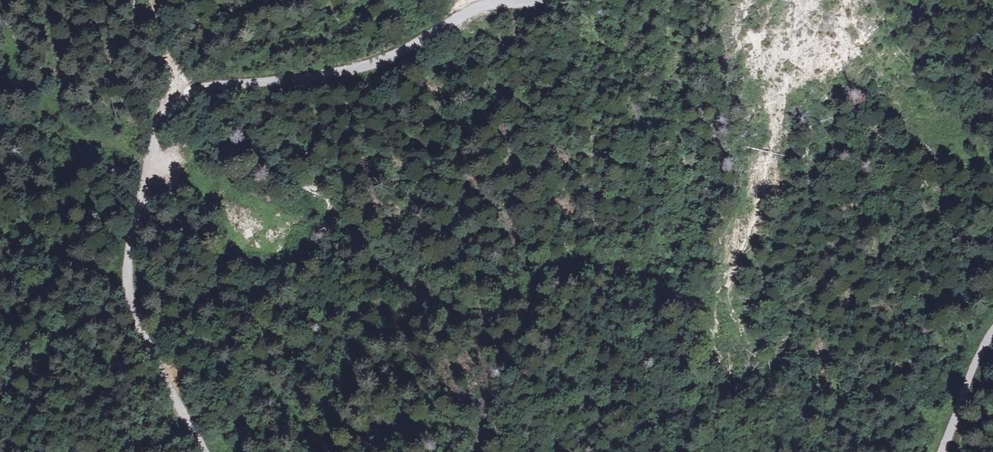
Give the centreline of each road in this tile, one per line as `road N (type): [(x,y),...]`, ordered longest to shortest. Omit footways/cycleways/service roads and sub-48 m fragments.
road 1 (track): [(538,0),(450,27),(384,62),(210,87),(168,109),(127,253),(130,309),(203,451)]
road 2 (track): [(937,451),(976,351),(992,331)]

